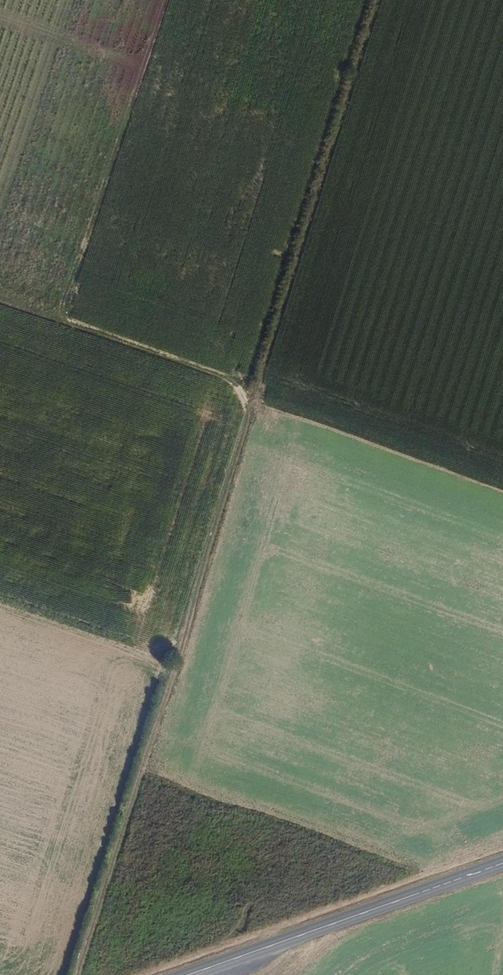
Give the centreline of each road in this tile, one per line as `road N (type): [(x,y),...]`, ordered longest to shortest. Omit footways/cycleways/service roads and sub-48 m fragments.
road 1 (track): [(75,974),(381,0)]
road 2 (secondary): [(185,974),(502,862)]
road 3 (track): [(0,16),(122,59)]

